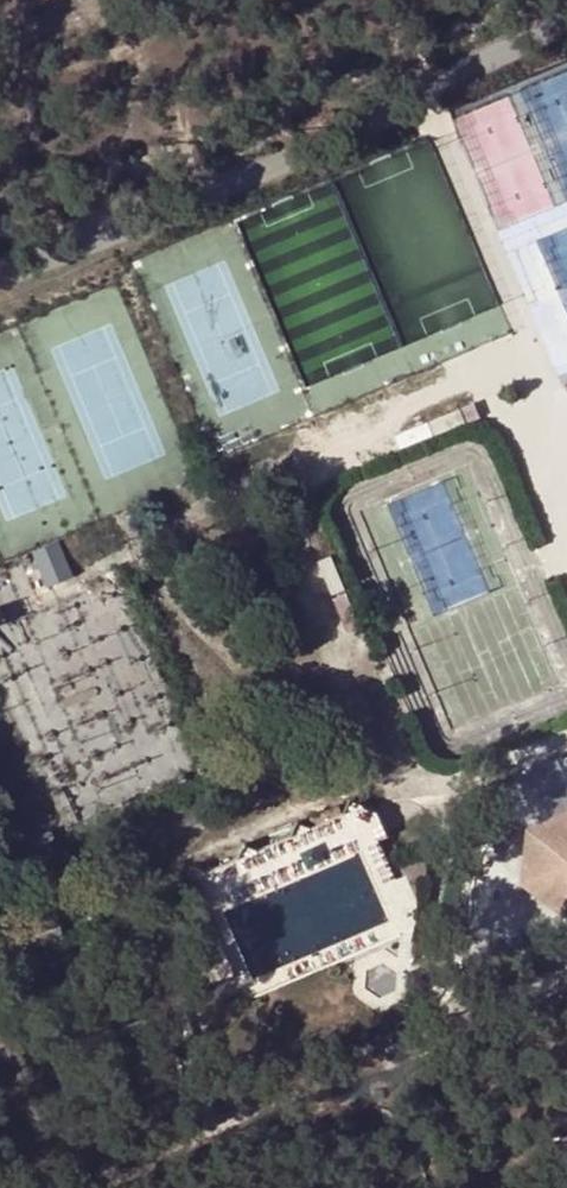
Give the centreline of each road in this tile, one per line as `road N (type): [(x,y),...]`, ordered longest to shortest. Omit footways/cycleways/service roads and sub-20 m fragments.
road 1 (unclassified): [(566,19),(0,272)]

